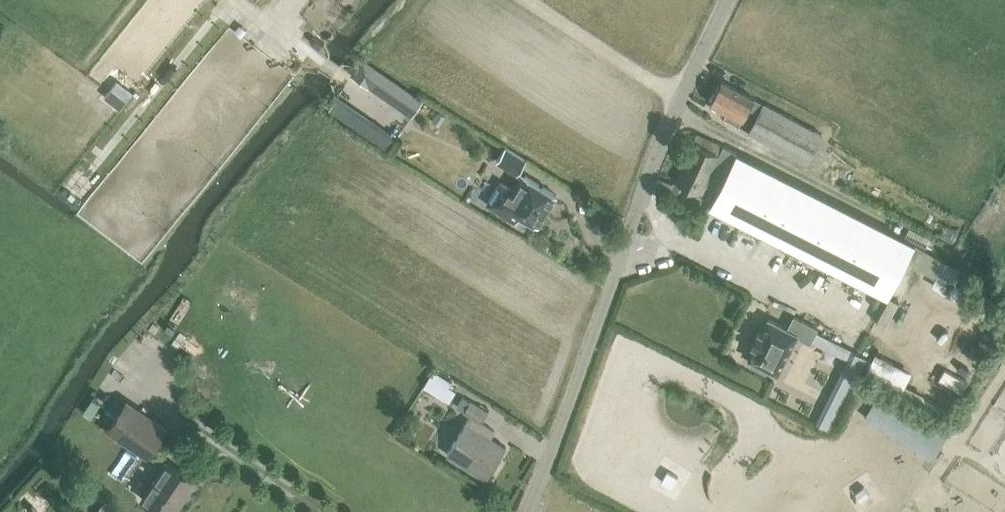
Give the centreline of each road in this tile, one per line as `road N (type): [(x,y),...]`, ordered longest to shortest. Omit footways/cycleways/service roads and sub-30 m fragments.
road 1 (unclassified): [(528,511),(672,111),(729,0)]
road 2 (track): [(228,0),(78,187)]
road 3 (track): [(402,120),(233,0)]
road 4 (track): [(532,0),(679,97)]

